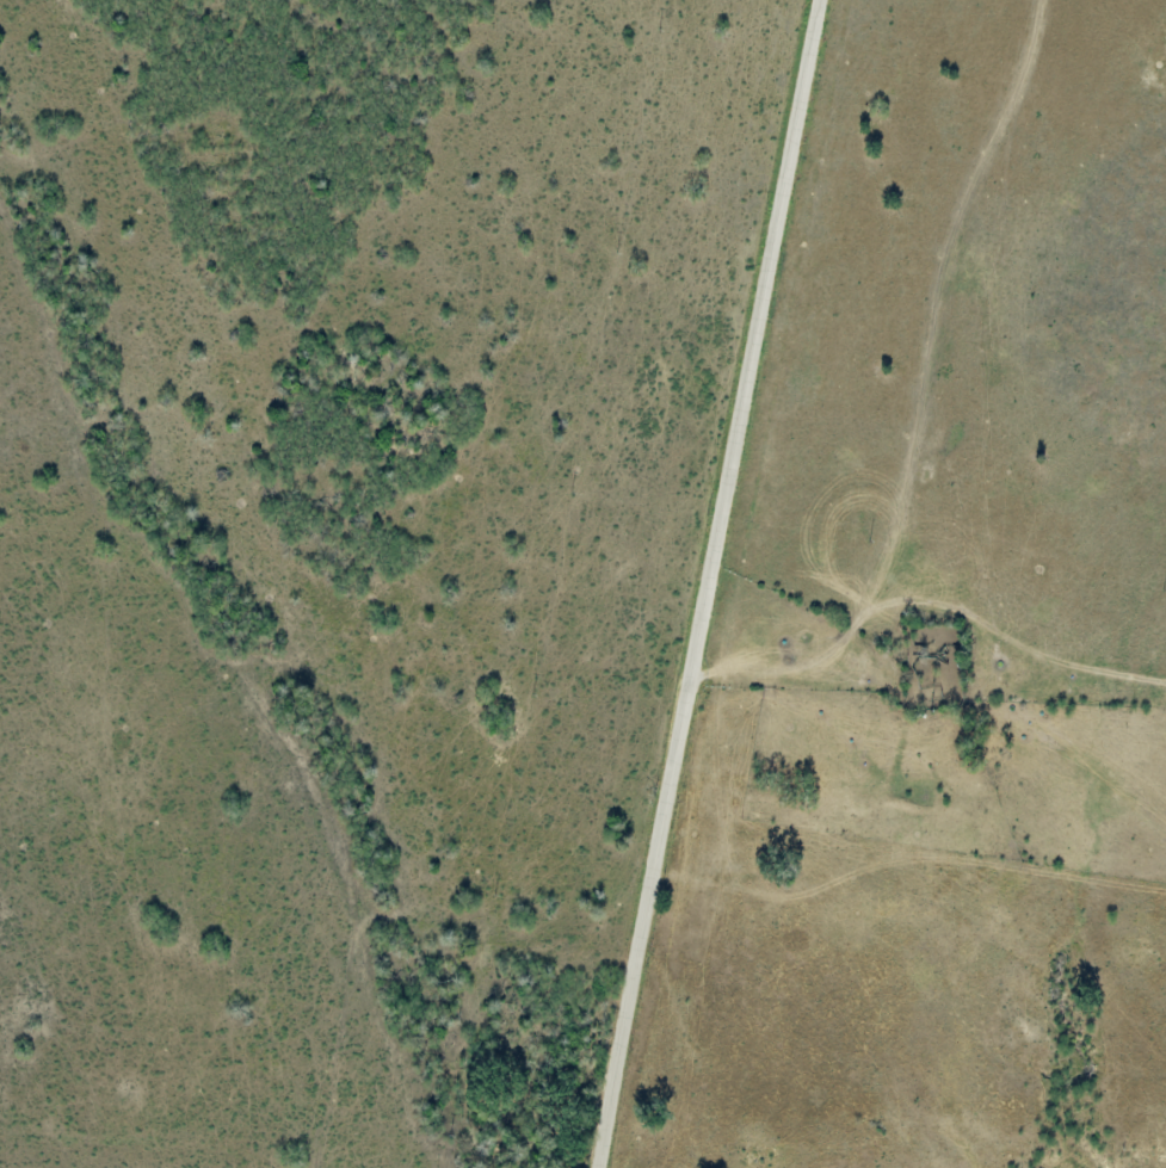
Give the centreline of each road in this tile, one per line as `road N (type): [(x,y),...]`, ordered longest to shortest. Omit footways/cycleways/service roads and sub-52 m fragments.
road 1 (residential): [(607,1167),(827,0)]

